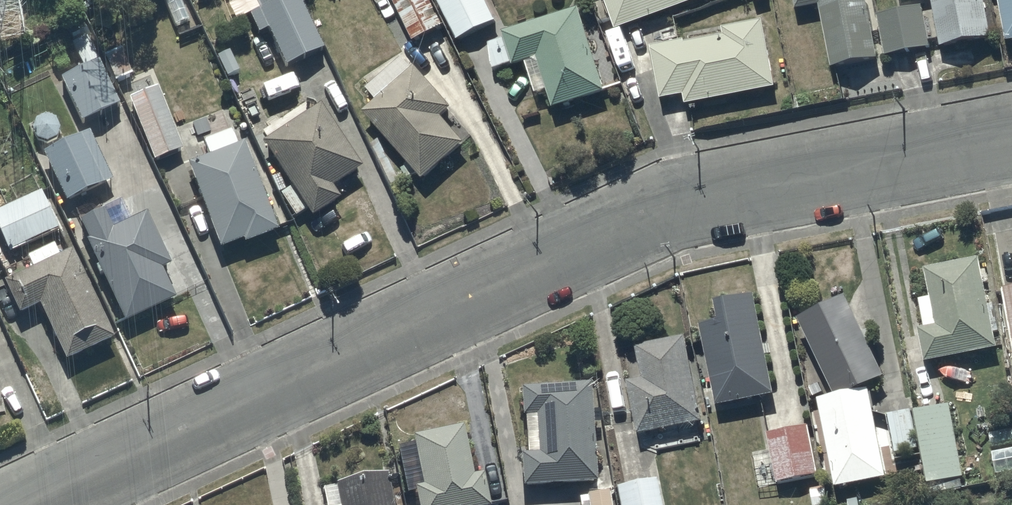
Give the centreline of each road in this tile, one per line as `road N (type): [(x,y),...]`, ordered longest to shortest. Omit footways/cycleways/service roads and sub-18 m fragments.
road 1 (residential): [(1011,143),(680,201),(38,504)]

